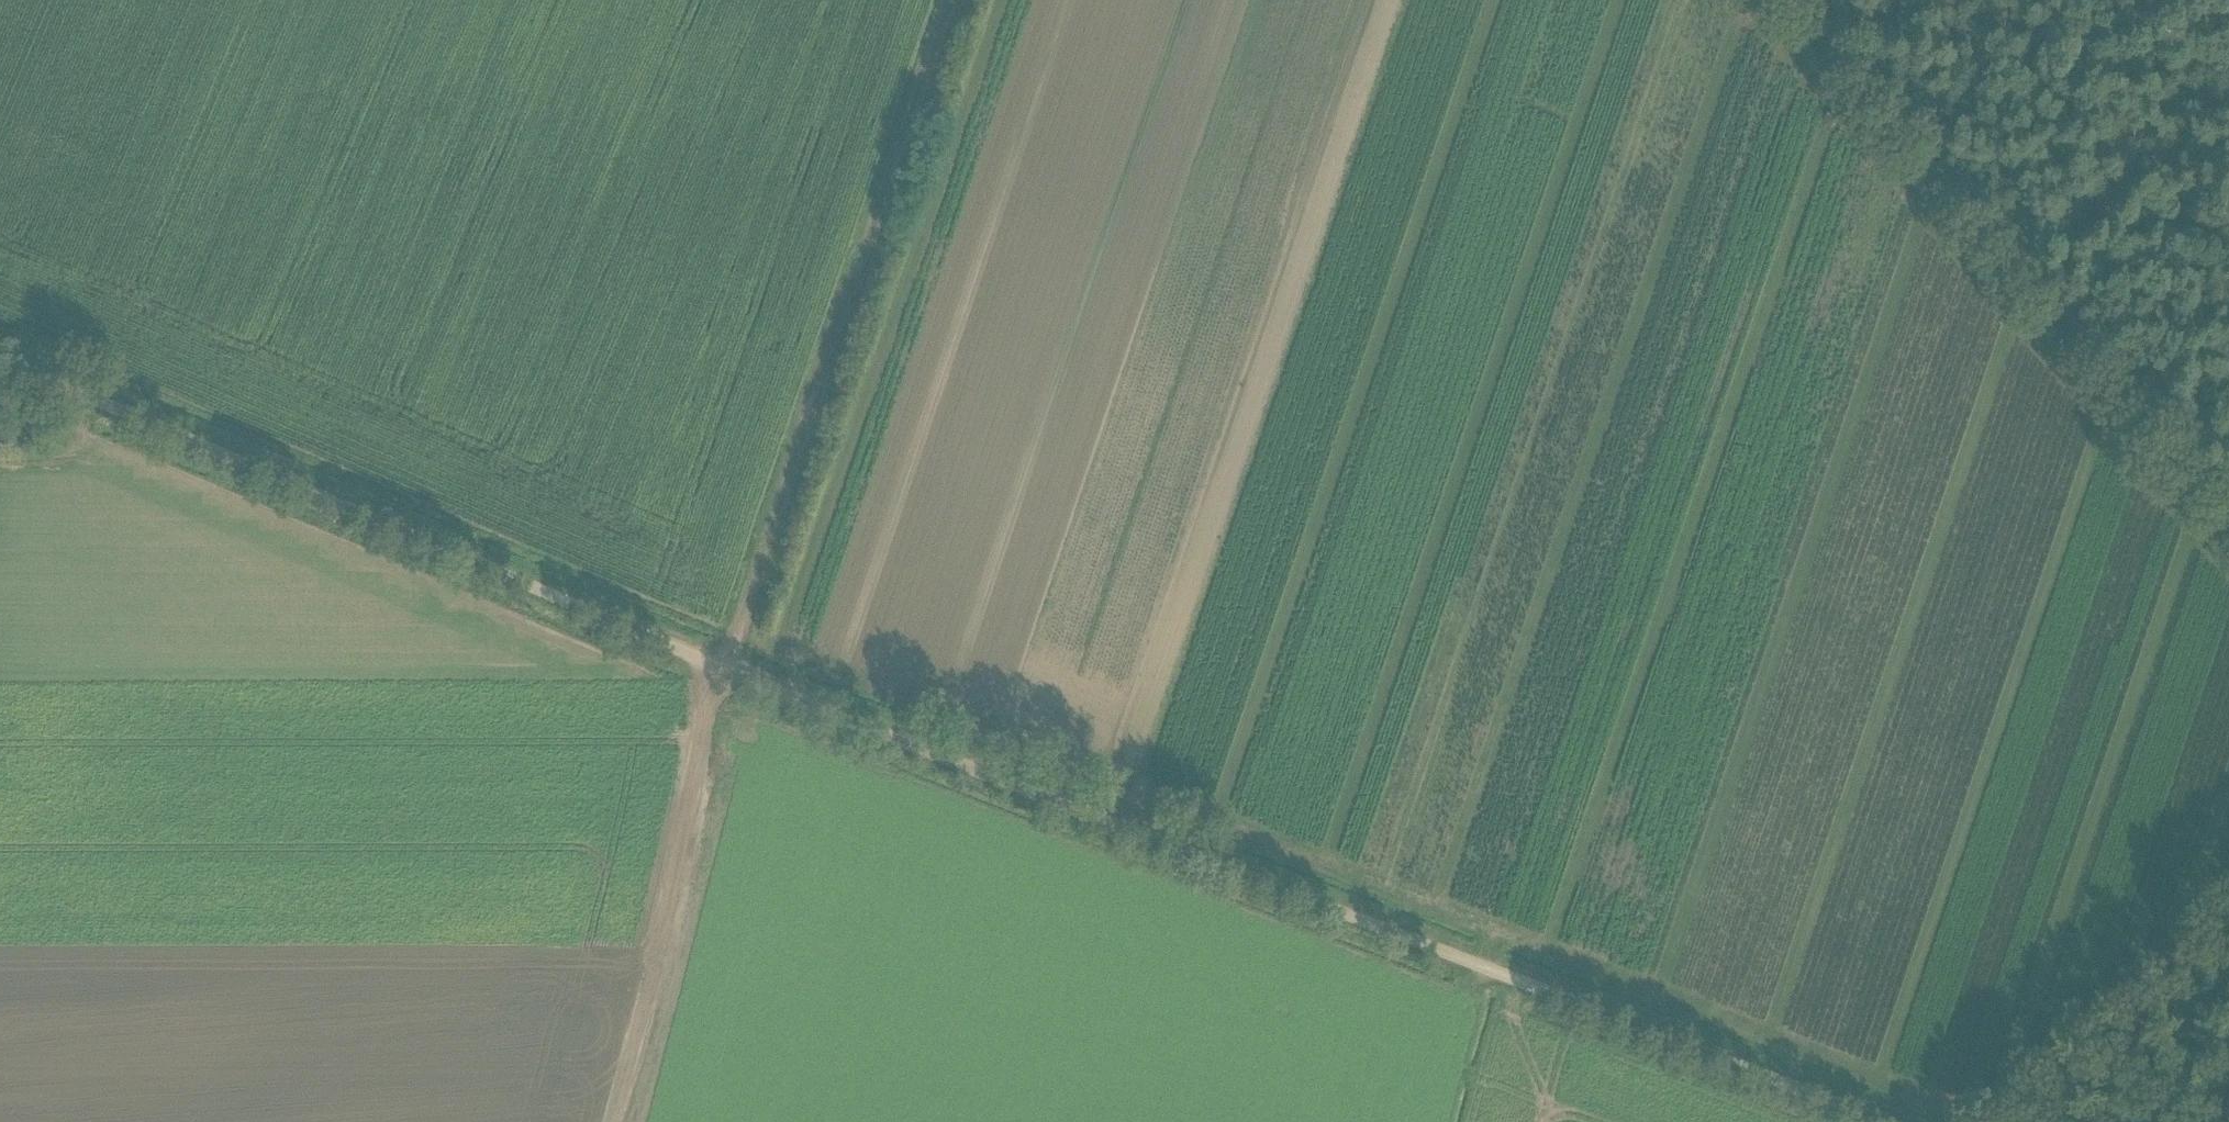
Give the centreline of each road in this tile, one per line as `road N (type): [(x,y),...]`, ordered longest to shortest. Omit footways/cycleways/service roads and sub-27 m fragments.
road 1 (unclassified): [(1885,1121),(724,669),(0,360)]
road 2 (track): [(615,1121),(703,774),(708,701),(791,504),(959,0)]
road 3 (track): [(2029,274),(1787,0)]
road 4 (track): [(2228,514),(2029,274)]

